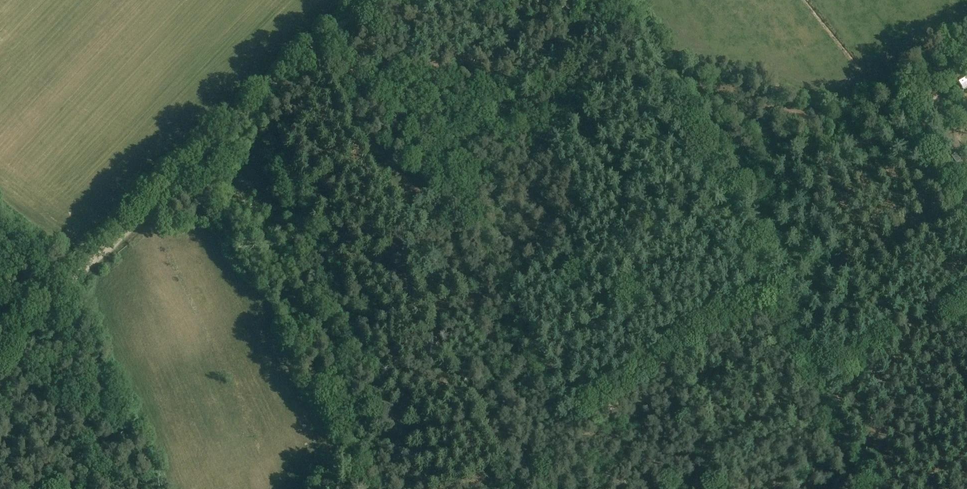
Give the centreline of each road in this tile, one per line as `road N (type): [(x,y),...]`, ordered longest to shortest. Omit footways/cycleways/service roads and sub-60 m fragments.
road 1 (track): [(633,0),(864,488)]
road 2 (track): [(0,346),(368,0)]

